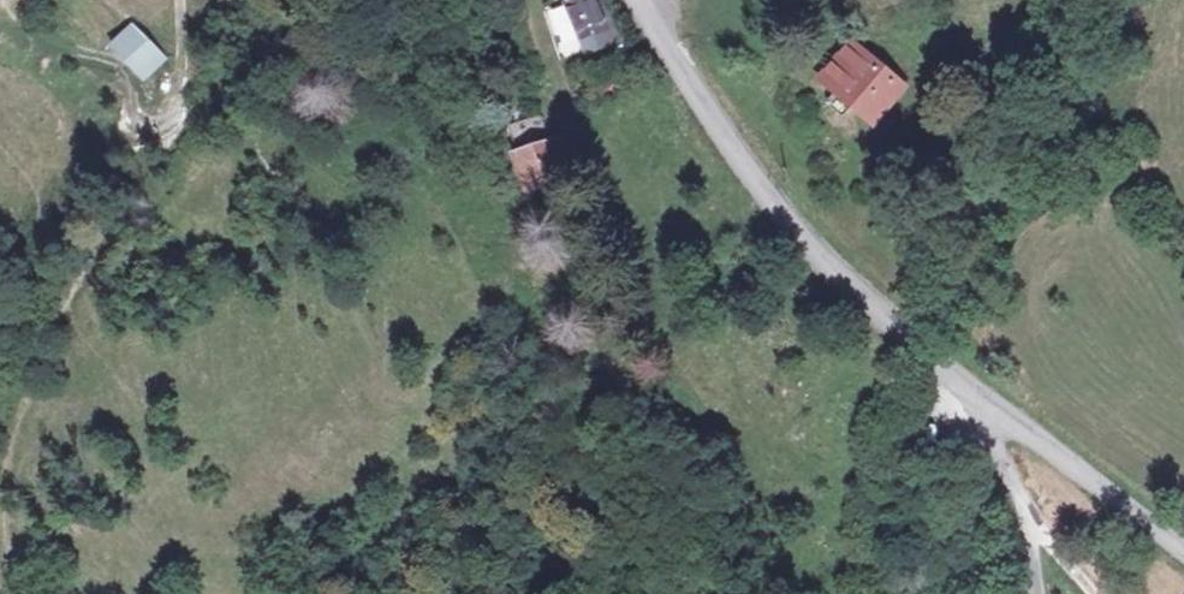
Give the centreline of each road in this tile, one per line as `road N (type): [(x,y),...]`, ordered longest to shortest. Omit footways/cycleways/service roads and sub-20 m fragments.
road 1 (unclassified): [(640,0),(831,264),(1183,573)]

